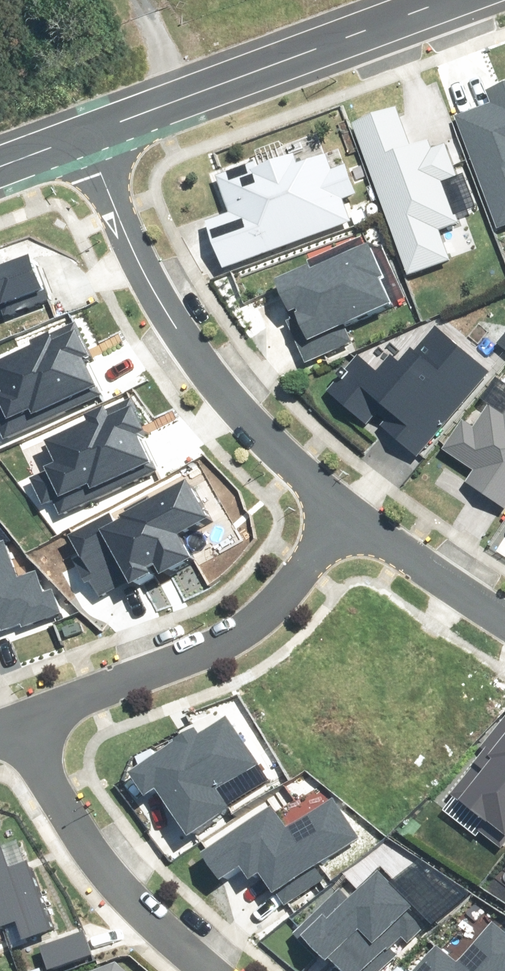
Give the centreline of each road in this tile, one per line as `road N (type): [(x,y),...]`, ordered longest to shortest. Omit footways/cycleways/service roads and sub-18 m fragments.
road 1 (residential): [(84,138),(193,378),(279,477),(337,519)]
road 2 (residential): [(84,138),(454,0)]
road 3 (residential): [(22,715),(176,650),(255,597),(337,519)]
road 4 (residential): [(22,715),(63,808),(132,902),(207,970)]
road 5 (residential): [(337,519),(504,635)]

